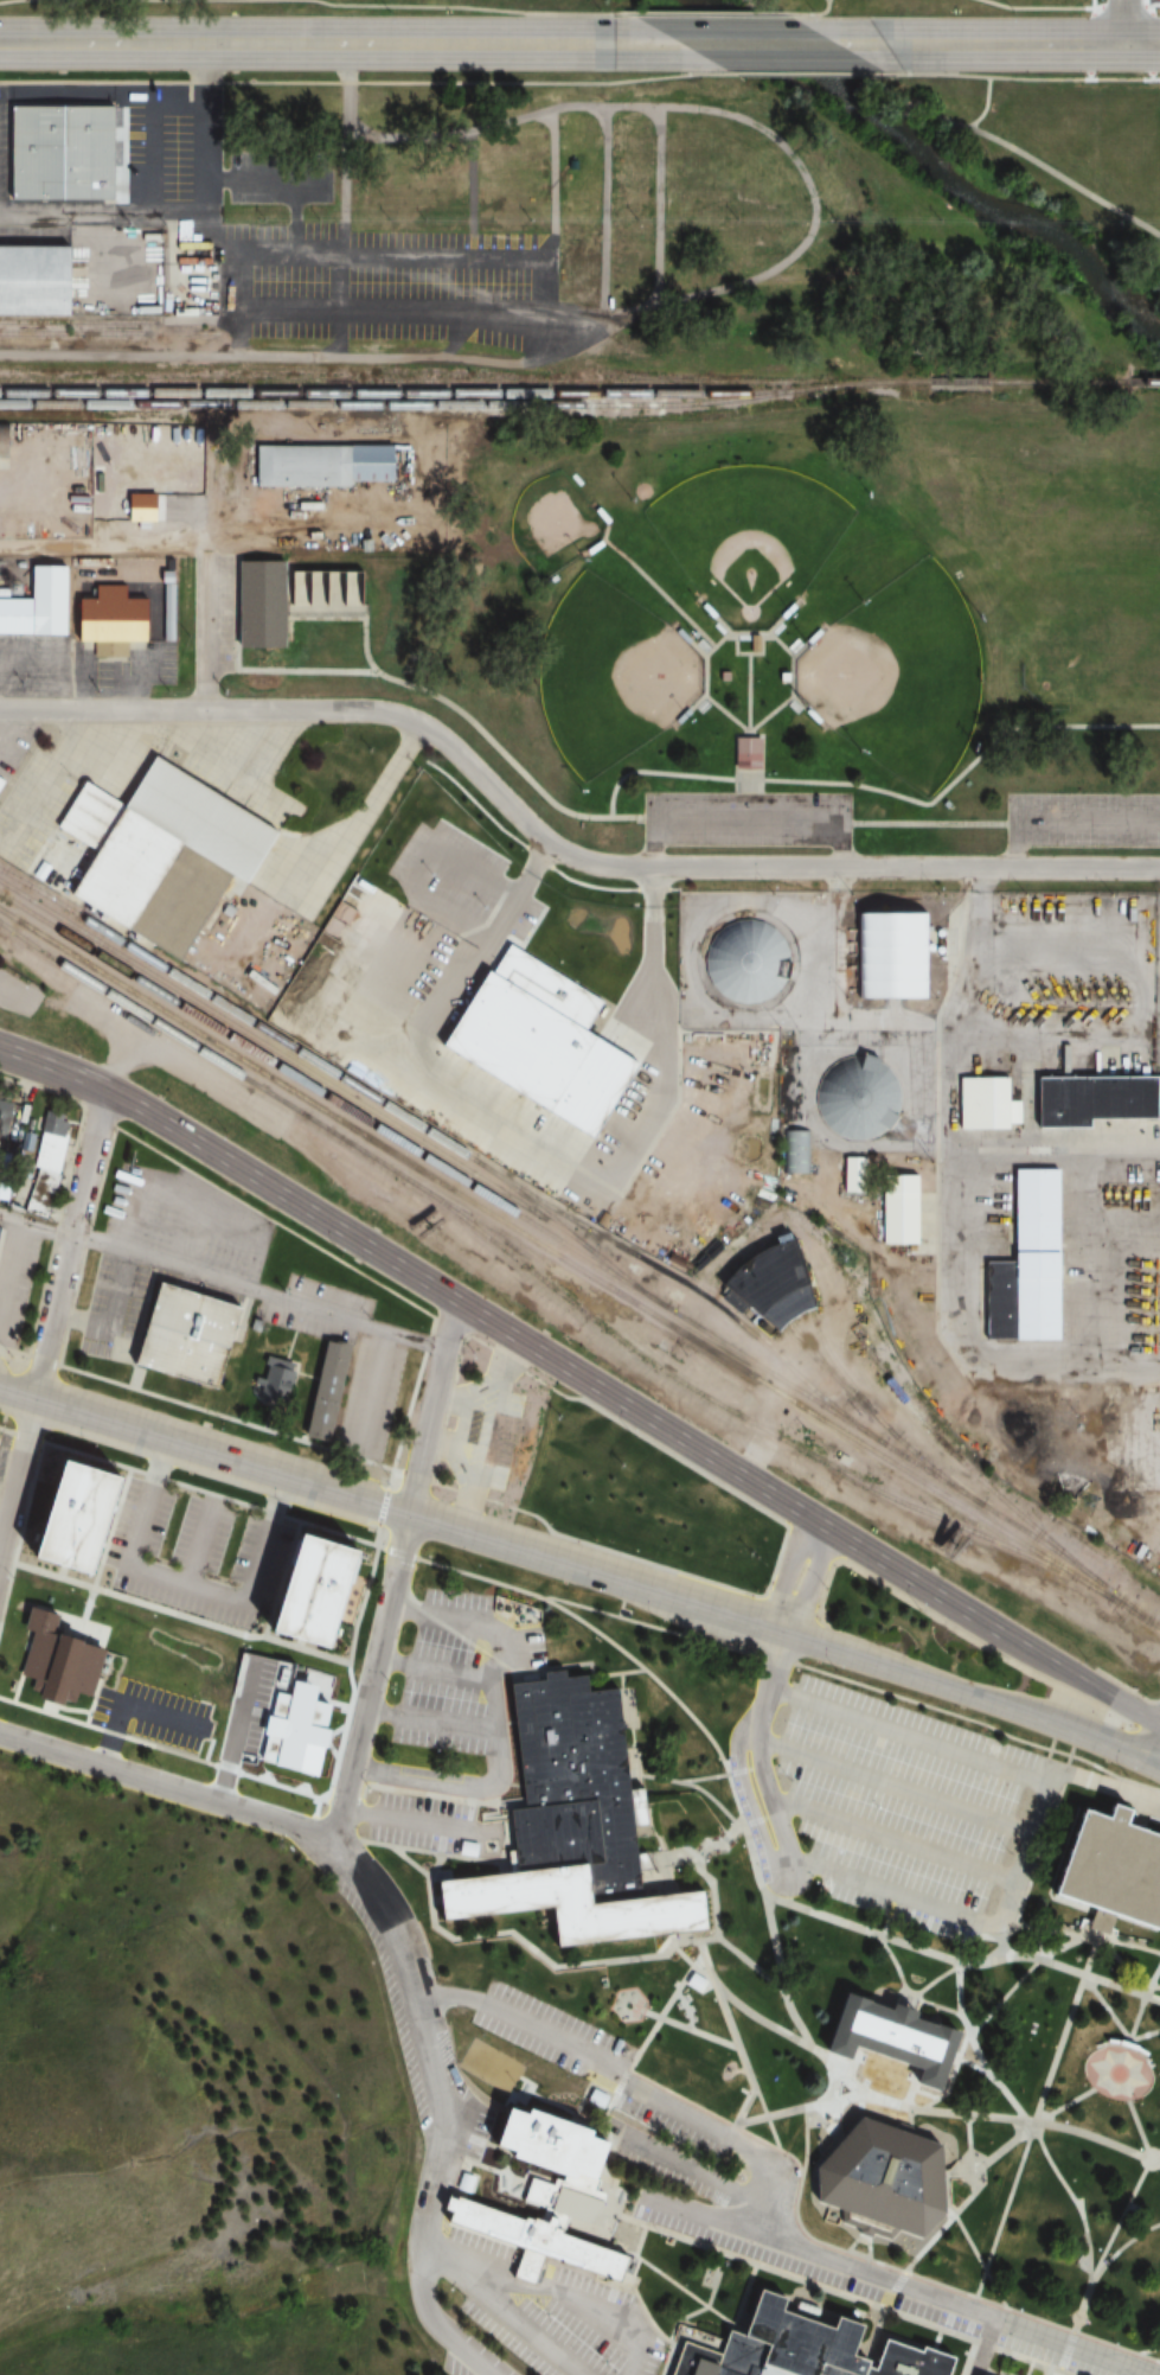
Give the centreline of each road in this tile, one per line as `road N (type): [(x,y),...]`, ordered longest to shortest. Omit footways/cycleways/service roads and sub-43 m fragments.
road 1 (tertiary): [(1159,868),(601,866),(547,842),(435,732),(392,713),(0,710)]
road 2 (primary): [(1018,1641),(194,1139),(0,1049)]
road 3 (primary): [(36,1400),(781,1633)]
road 4 (primary): [(0,44),(616,43)]
road 5 (residential): [(495,2374),(425,2309),(421,2241),(444,2138),(443,2101),(408,1959),(376,1892),(332,1844)]
road 6 (residential): [(464,1308),(446,1352),(332,1844)]
road 7 (residential): [(0,1733),(332,1844)]
road 8 (residential): [(103,1092),(36,1400)]
road 9 (primary): [(781,1633),(1051,1722)]
road 10 (primary): [(616,43),(885,45)]
road 11 (primary): [(885,45),(1124,45)]
road 12 (primary): [(1159,1721),(1018,1641)]
road 13 (residential): [(36,1400),(0,1549)]

